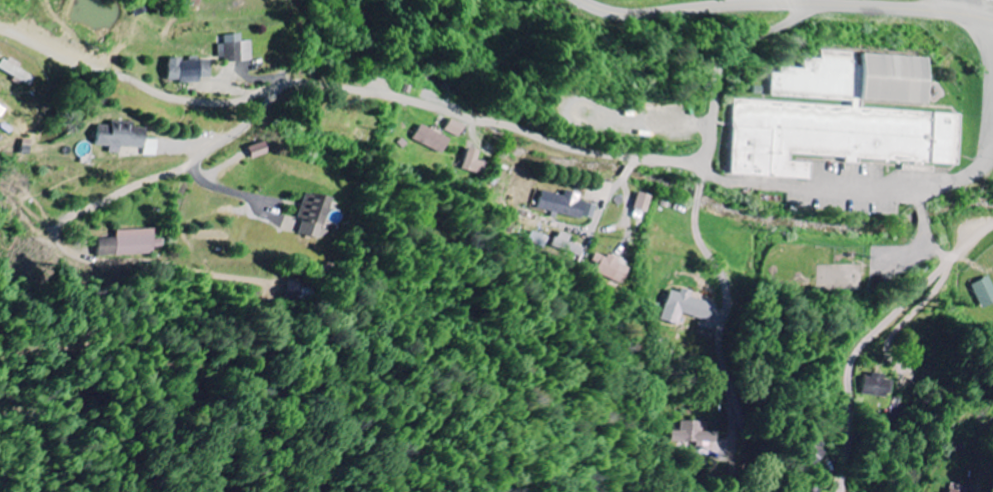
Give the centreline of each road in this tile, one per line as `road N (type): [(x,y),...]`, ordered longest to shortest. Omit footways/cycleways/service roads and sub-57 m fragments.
road 1 (residential): [(0,39),(181,101),(222,104),(293,82),(319,84),(498,124),(585,154),(706,166)]
road 2 (secondary): [(992,21),(779,4),(626,13),(583,0)]
road 3 (residential): [(992,224),(859,352),(849,382),(853,444),(839,491)]
road 4 (residential): [(732,453),(722,333),(732,299),(696,229),(706,166)]
road 5 (residential): [(706,166),(729,56),(826,5)]

